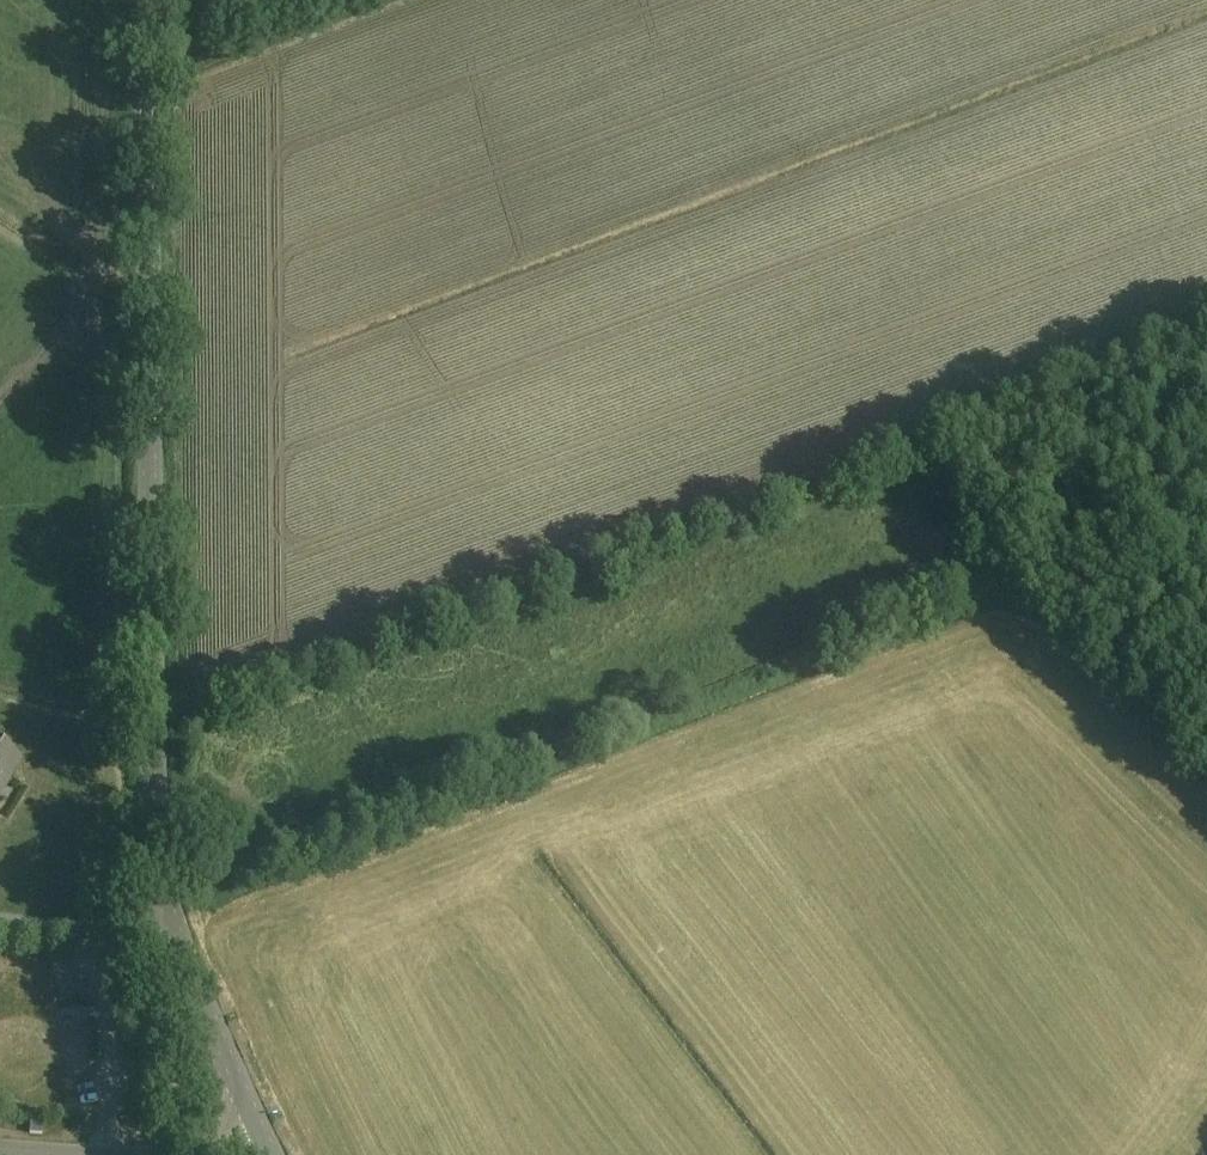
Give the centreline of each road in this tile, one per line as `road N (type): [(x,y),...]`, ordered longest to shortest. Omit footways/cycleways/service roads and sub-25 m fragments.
road 1 (tertiary): [(254,1130),(176,937),(155,803),(144,0)]

